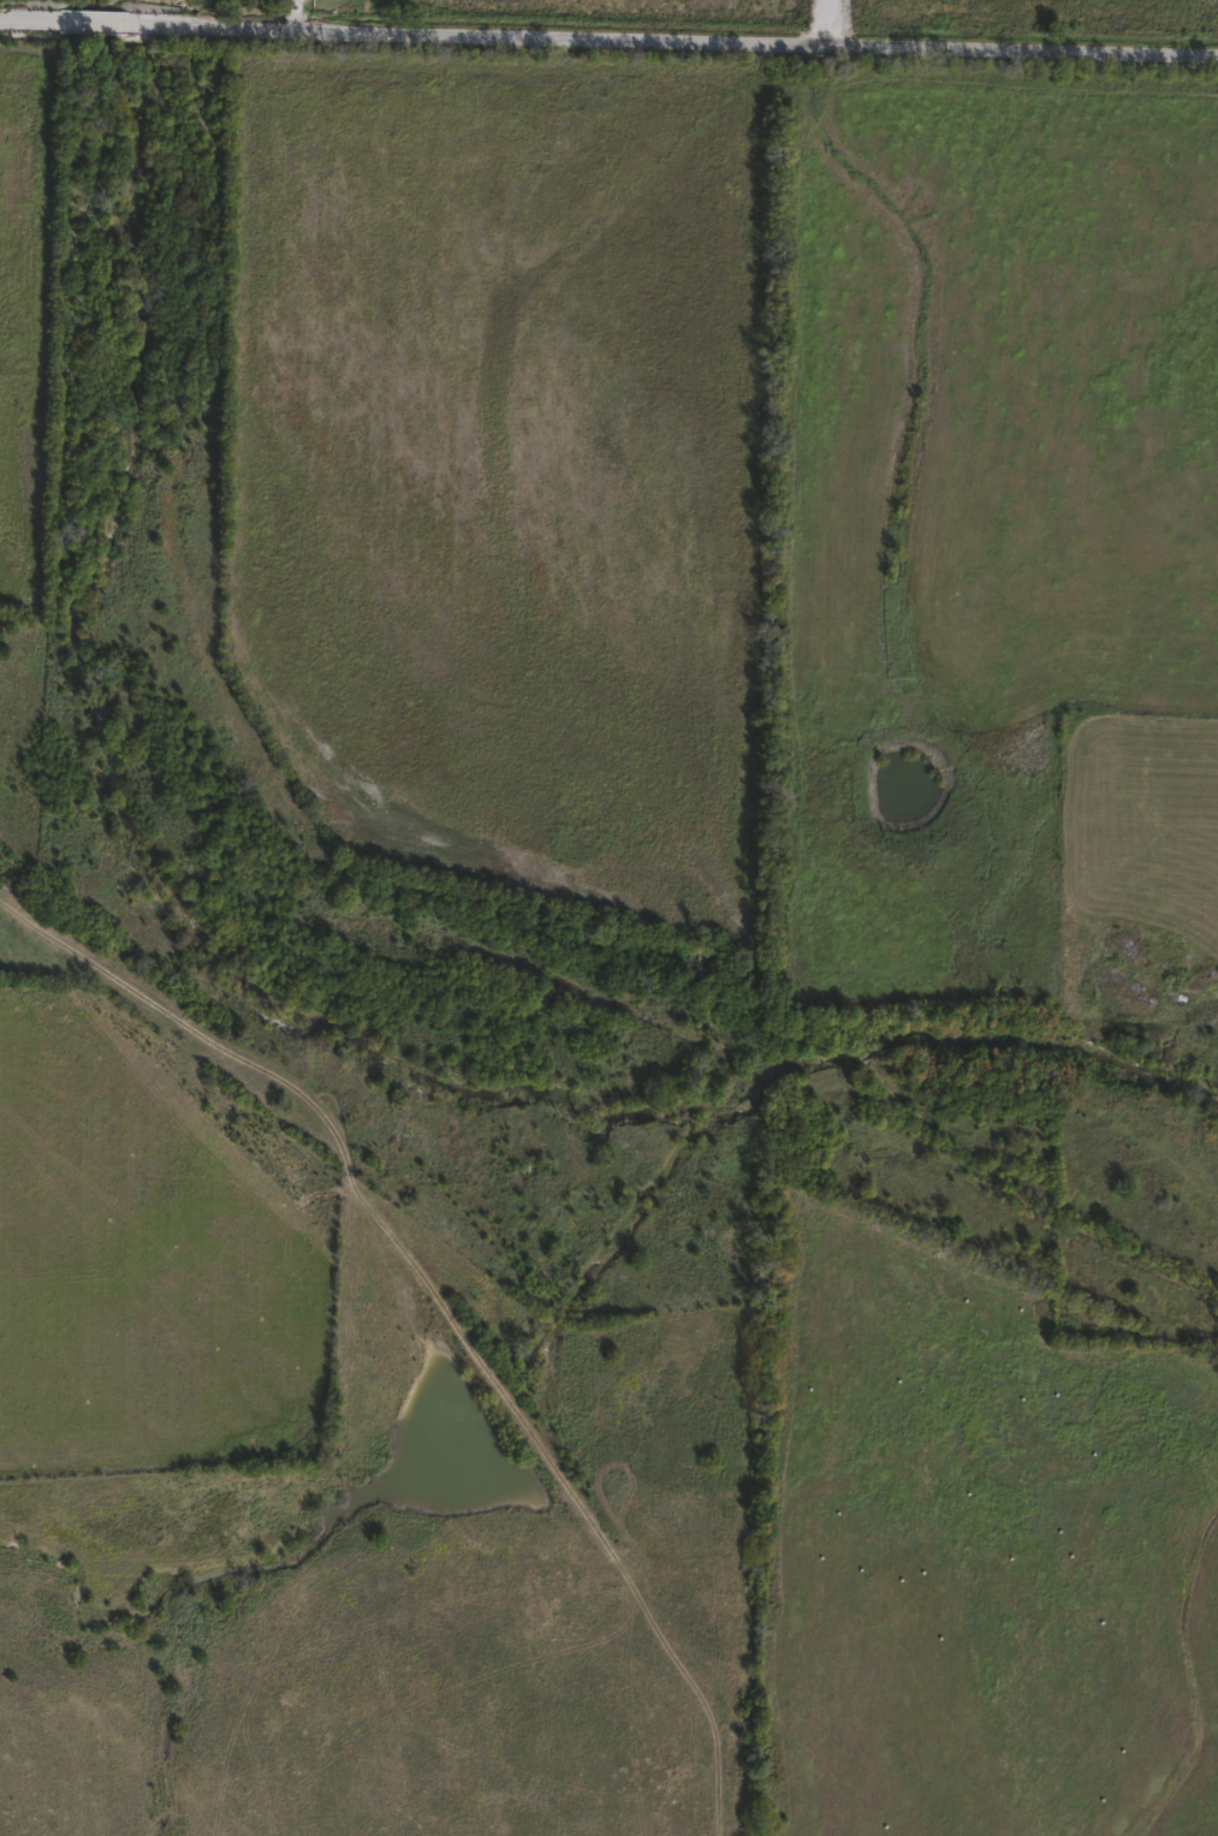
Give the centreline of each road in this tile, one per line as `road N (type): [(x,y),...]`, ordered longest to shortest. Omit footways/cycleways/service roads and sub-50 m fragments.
road 1 (residential): [(0,17),(1217,54)]

